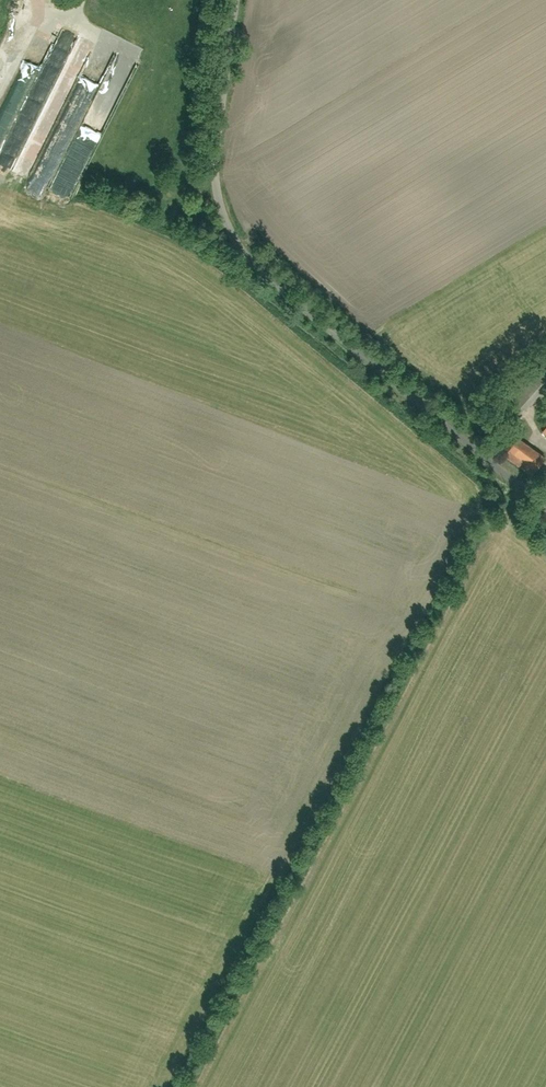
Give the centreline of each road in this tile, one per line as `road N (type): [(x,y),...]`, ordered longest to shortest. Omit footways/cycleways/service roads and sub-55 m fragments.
road 1 (residential): [(545,485),(274,258),(223,165),(242,0)]

